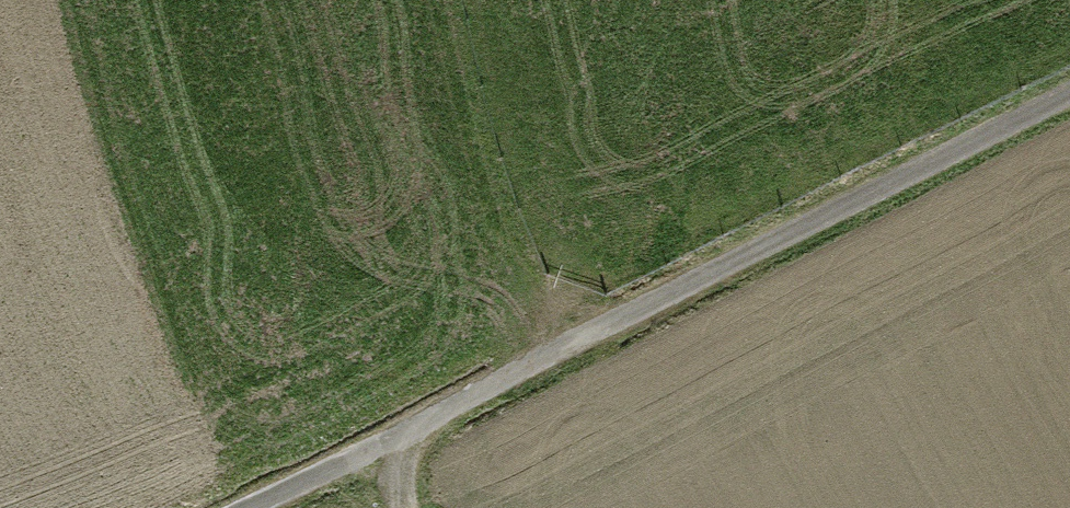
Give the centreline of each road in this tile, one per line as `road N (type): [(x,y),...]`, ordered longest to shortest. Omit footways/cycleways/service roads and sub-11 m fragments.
road 1 (track): [(254,507),(1069,102)]
road 2 (track): [(588,342),(464,0)]

